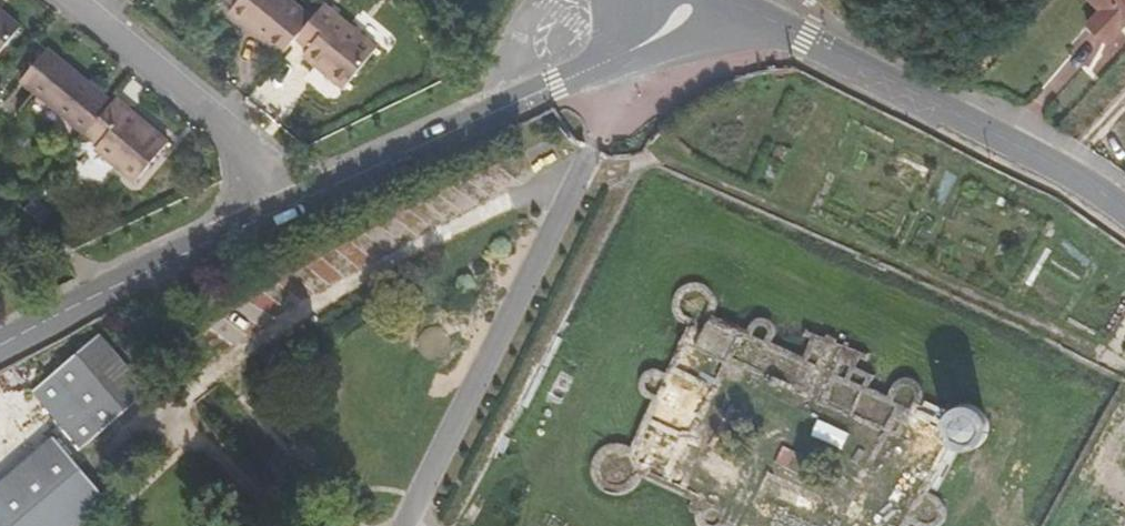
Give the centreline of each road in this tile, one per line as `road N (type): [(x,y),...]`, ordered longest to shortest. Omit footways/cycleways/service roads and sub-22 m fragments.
road 1 (secondary): [(285,207),(623,54),(673,0)]
road 2 (secondary): [(0,349),(285,207)]
road 3 (residential): [(70,0),(240,141),(285,207)]
road 4 (secondary): [(725,0),(965,119)]
road 5 (secondary): [(965,119),(1124,210)]

